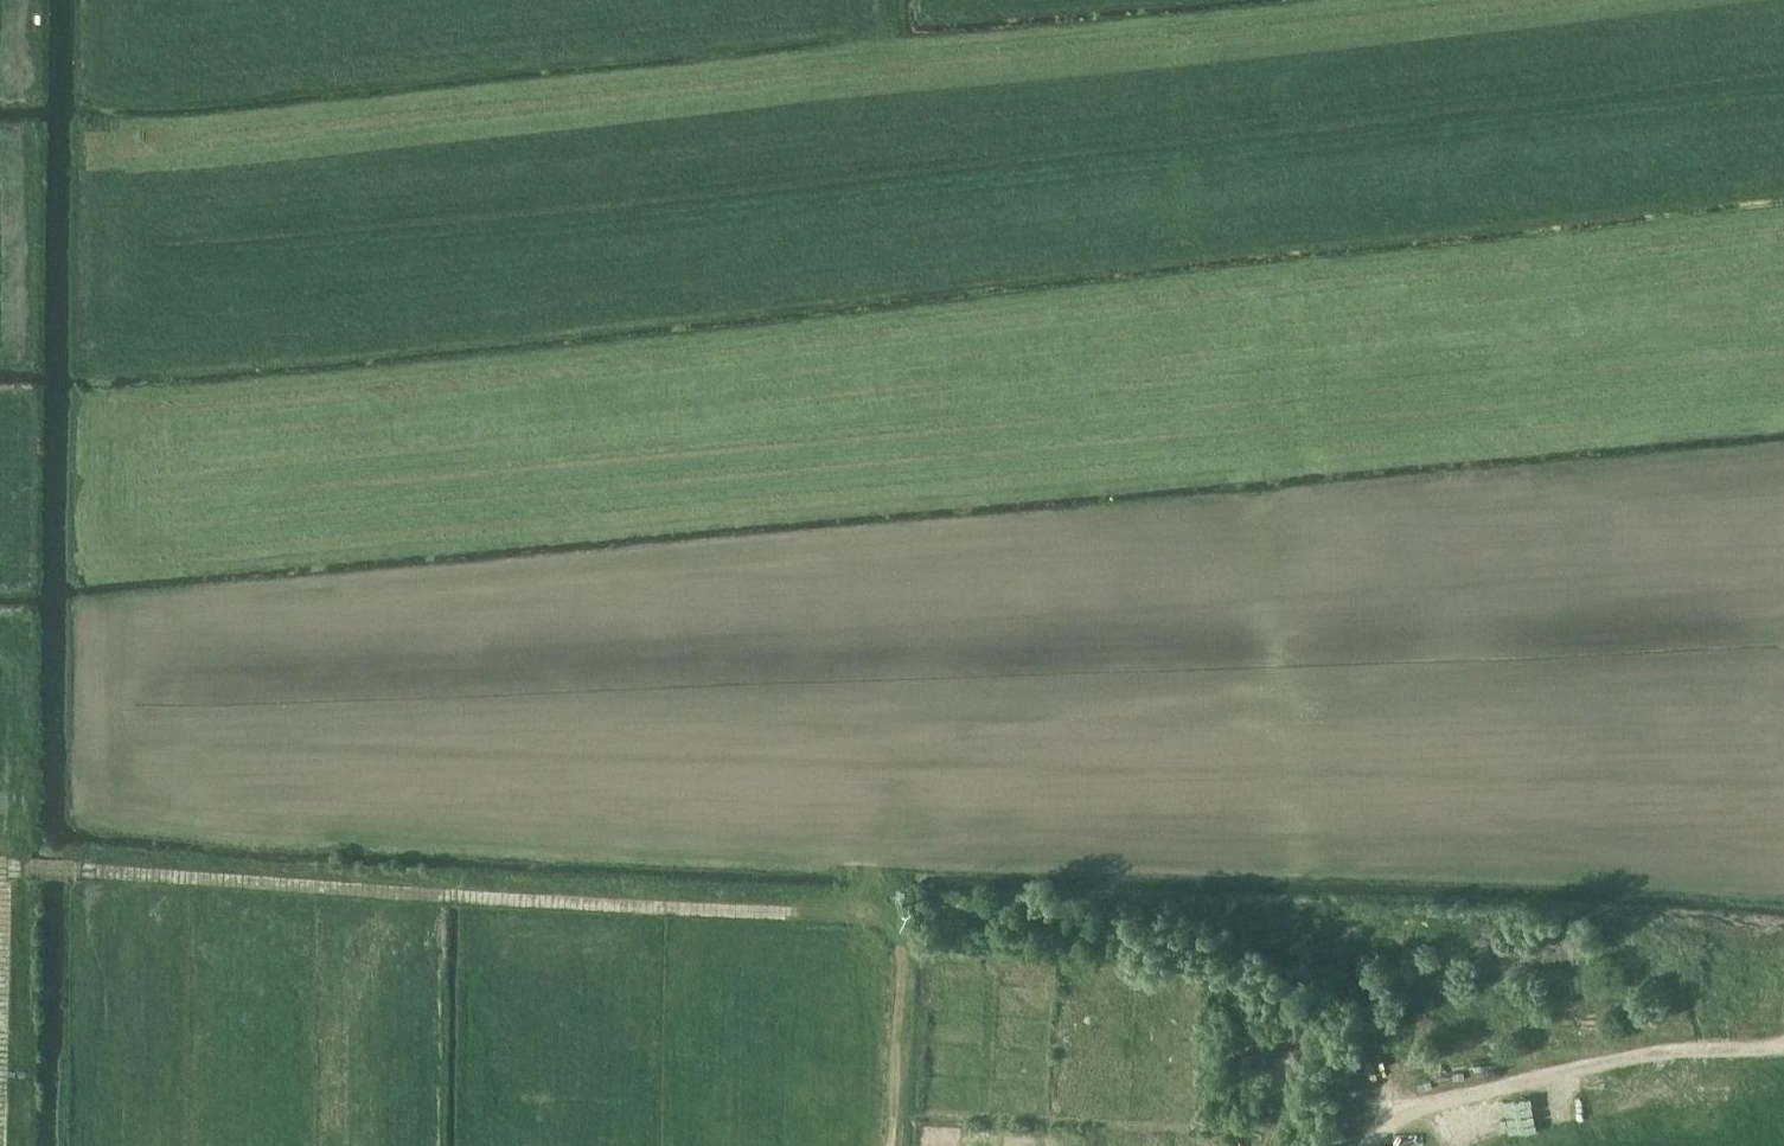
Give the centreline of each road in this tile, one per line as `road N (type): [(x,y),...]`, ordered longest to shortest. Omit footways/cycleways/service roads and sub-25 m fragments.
road 1 (track): [(0,1061),(2,864),(847,917),(881,922),(898,962),(890,1145)]
road 2 (track): [(1783,1032),(1448,1097),(1382,1120),(1358,1145)]

